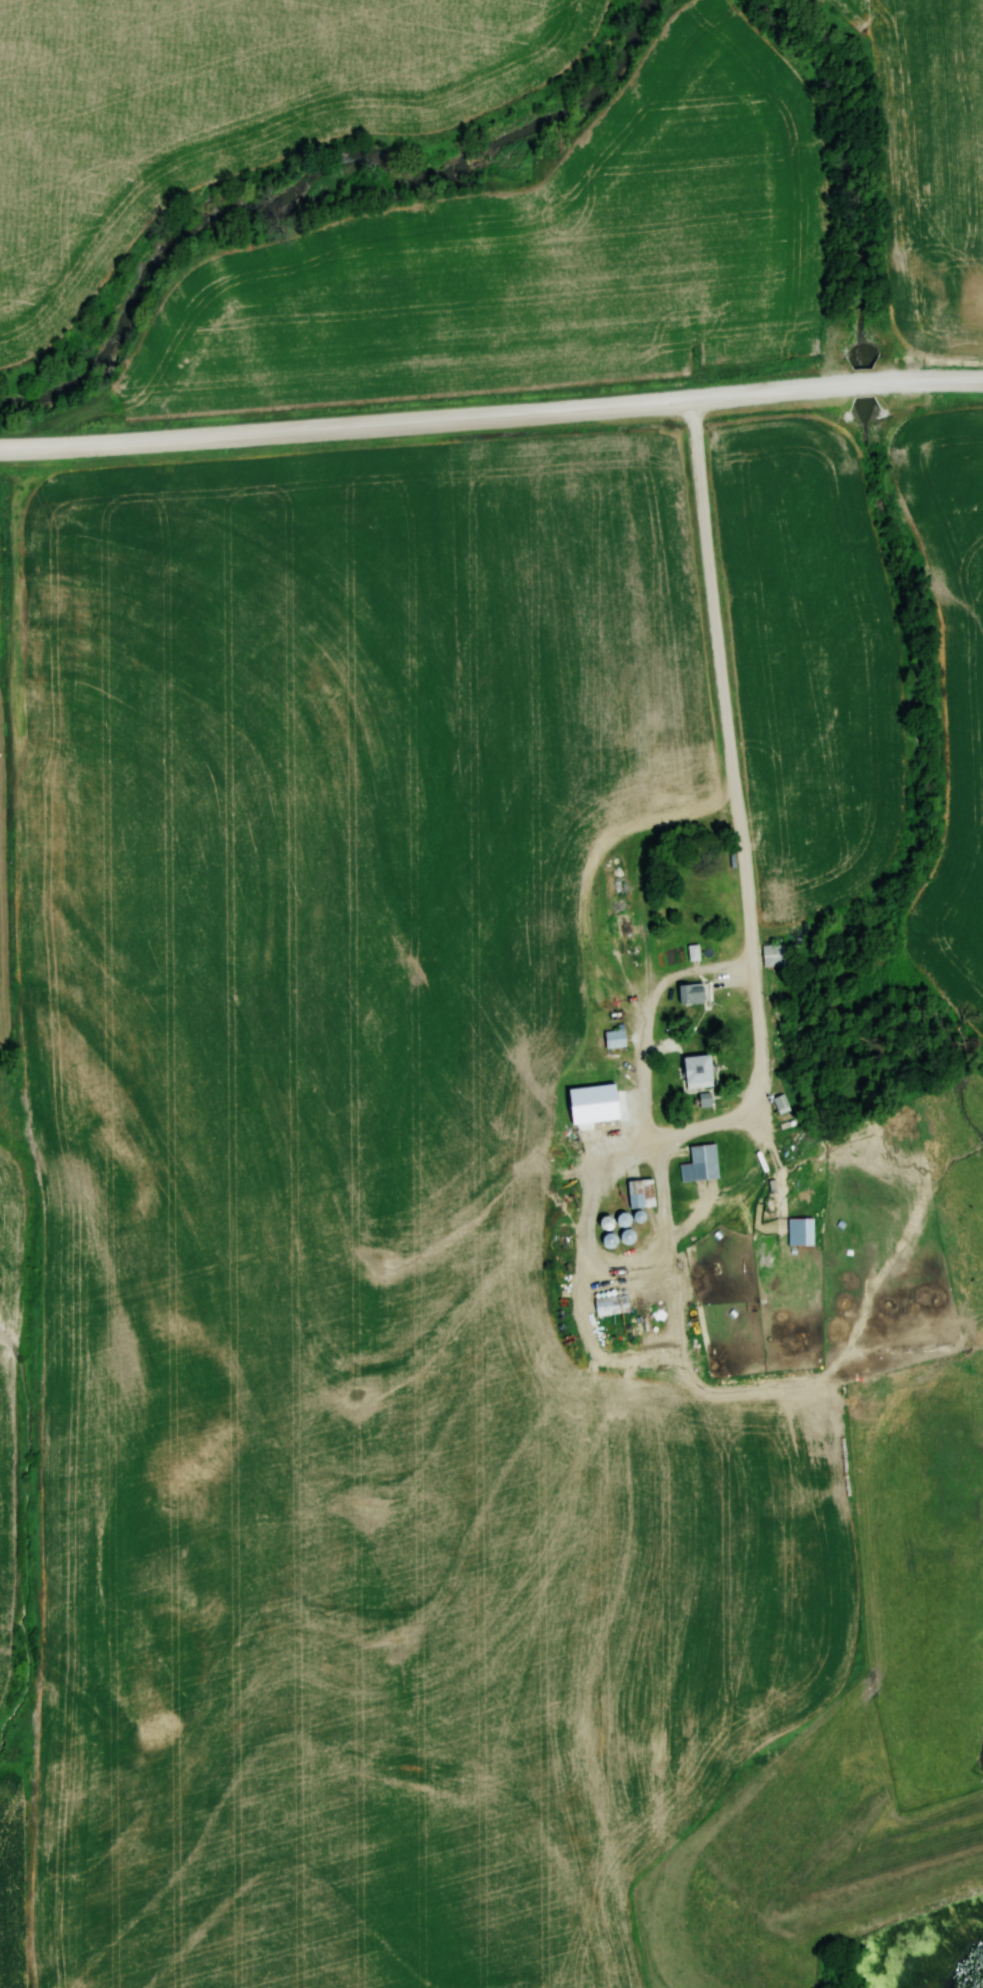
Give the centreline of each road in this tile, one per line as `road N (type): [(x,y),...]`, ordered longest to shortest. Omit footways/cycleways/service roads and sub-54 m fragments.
road 1 (tertiary): [(848,381),(0,450)]

